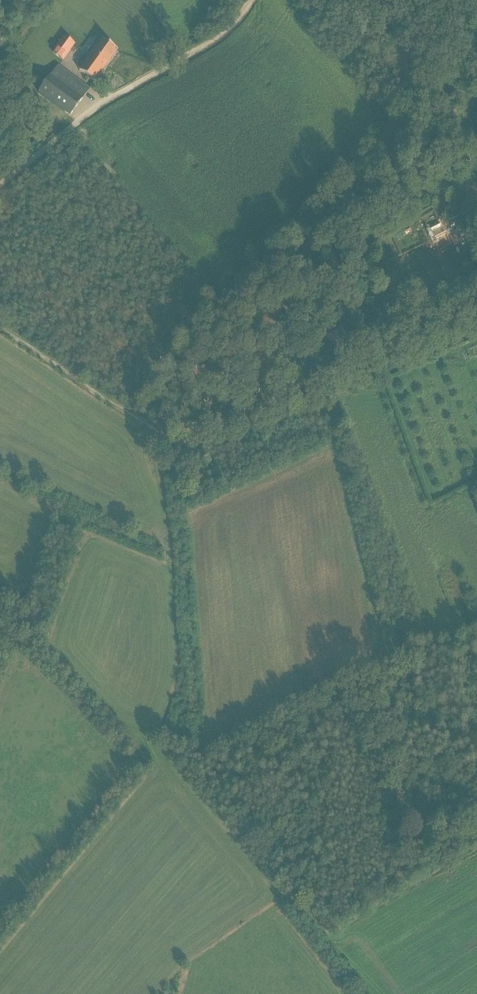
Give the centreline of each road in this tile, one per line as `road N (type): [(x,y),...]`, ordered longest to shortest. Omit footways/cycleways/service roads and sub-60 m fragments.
road 1 (track): [(0,332),(118,411),(188,438),(476,306)]
road 2 (track): [(0,181),(127,90),(217,42),(249,0)]

